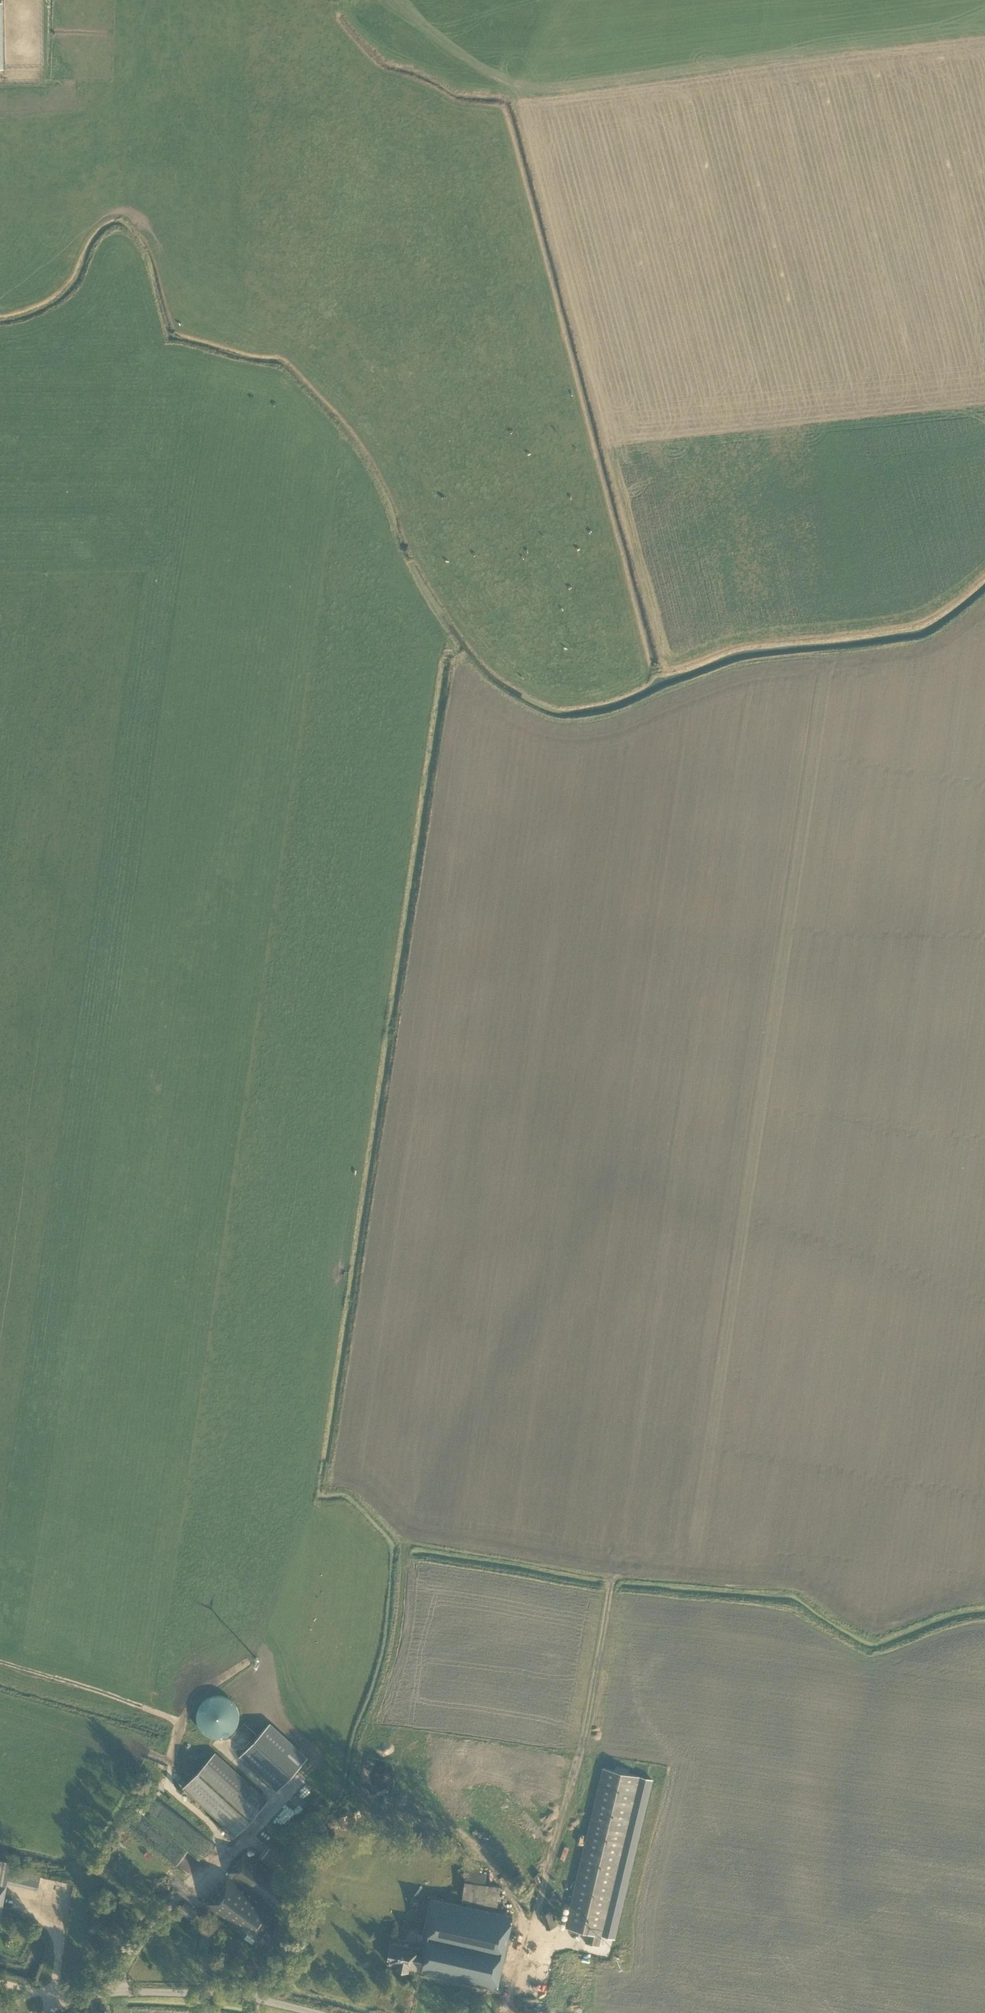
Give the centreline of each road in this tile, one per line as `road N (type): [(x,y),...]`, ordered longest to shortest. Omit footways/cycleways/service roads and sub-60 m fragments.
road 1 (tertiary): [(58,2004),(138,1991),(243,1996),(319,2012)]

